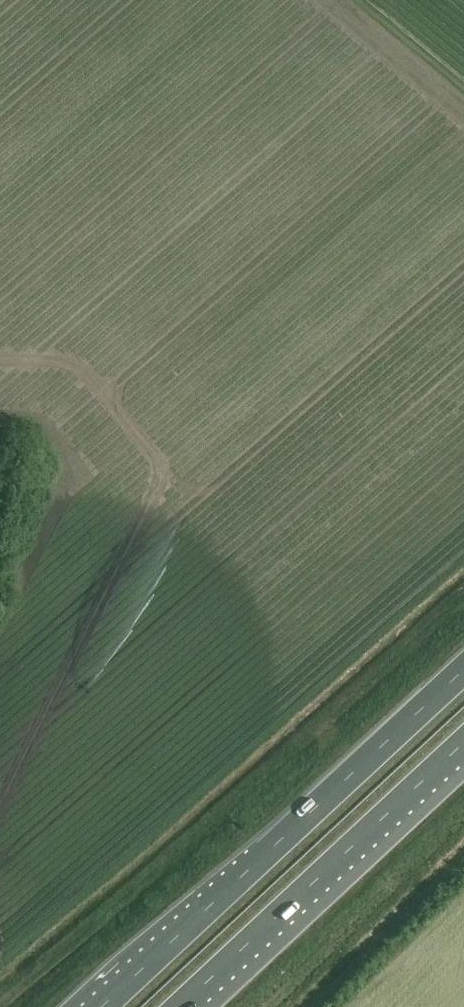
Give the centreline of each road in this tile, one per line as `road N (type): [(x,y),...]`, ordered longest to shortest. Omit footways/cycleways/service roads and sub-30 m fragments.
road 1 (trunk): [(463,671),(104,1006)]
road 2 (trunk): [(186,1006),(463,746)]

